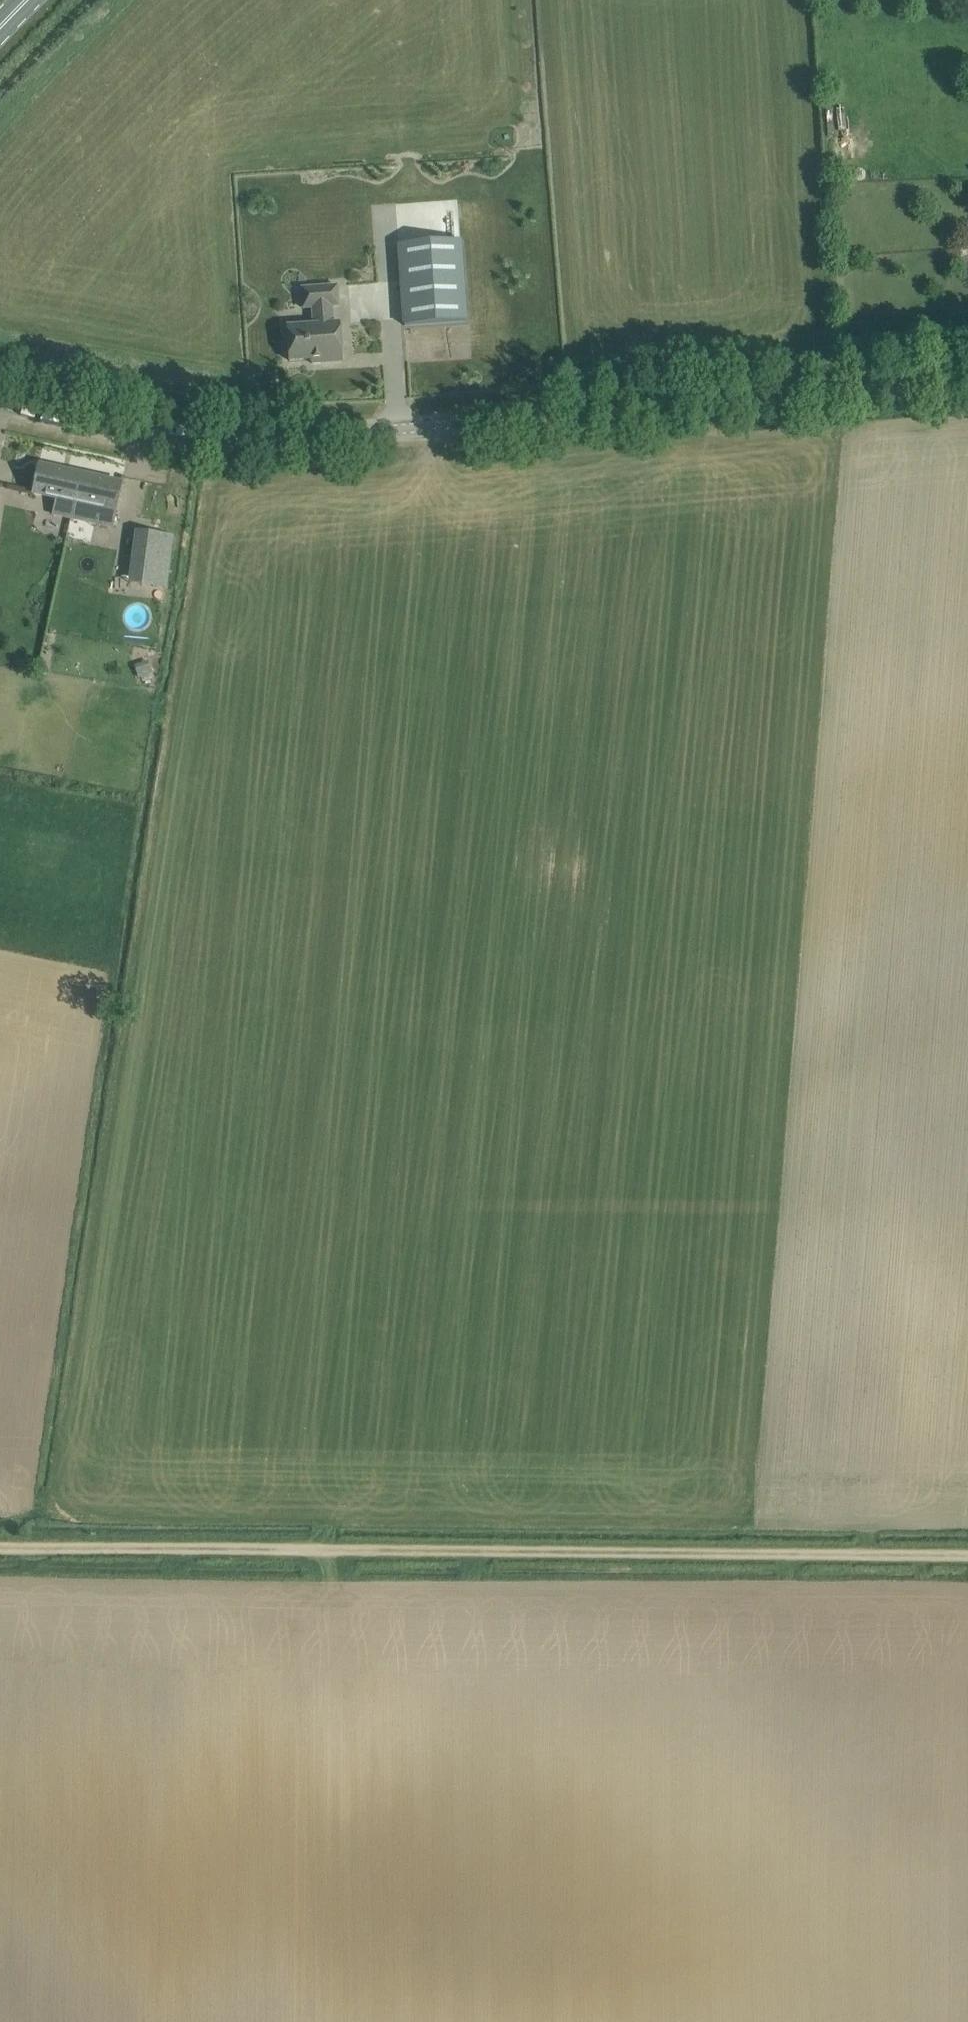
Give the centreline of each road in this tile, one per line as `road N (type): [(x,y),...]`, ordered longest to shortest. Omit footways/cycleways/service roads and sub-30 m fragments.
road 1 (tertiary): [(967,378),(263,436),(0,404)]
road 2 (track): [(0,1549),(967,1560)]

